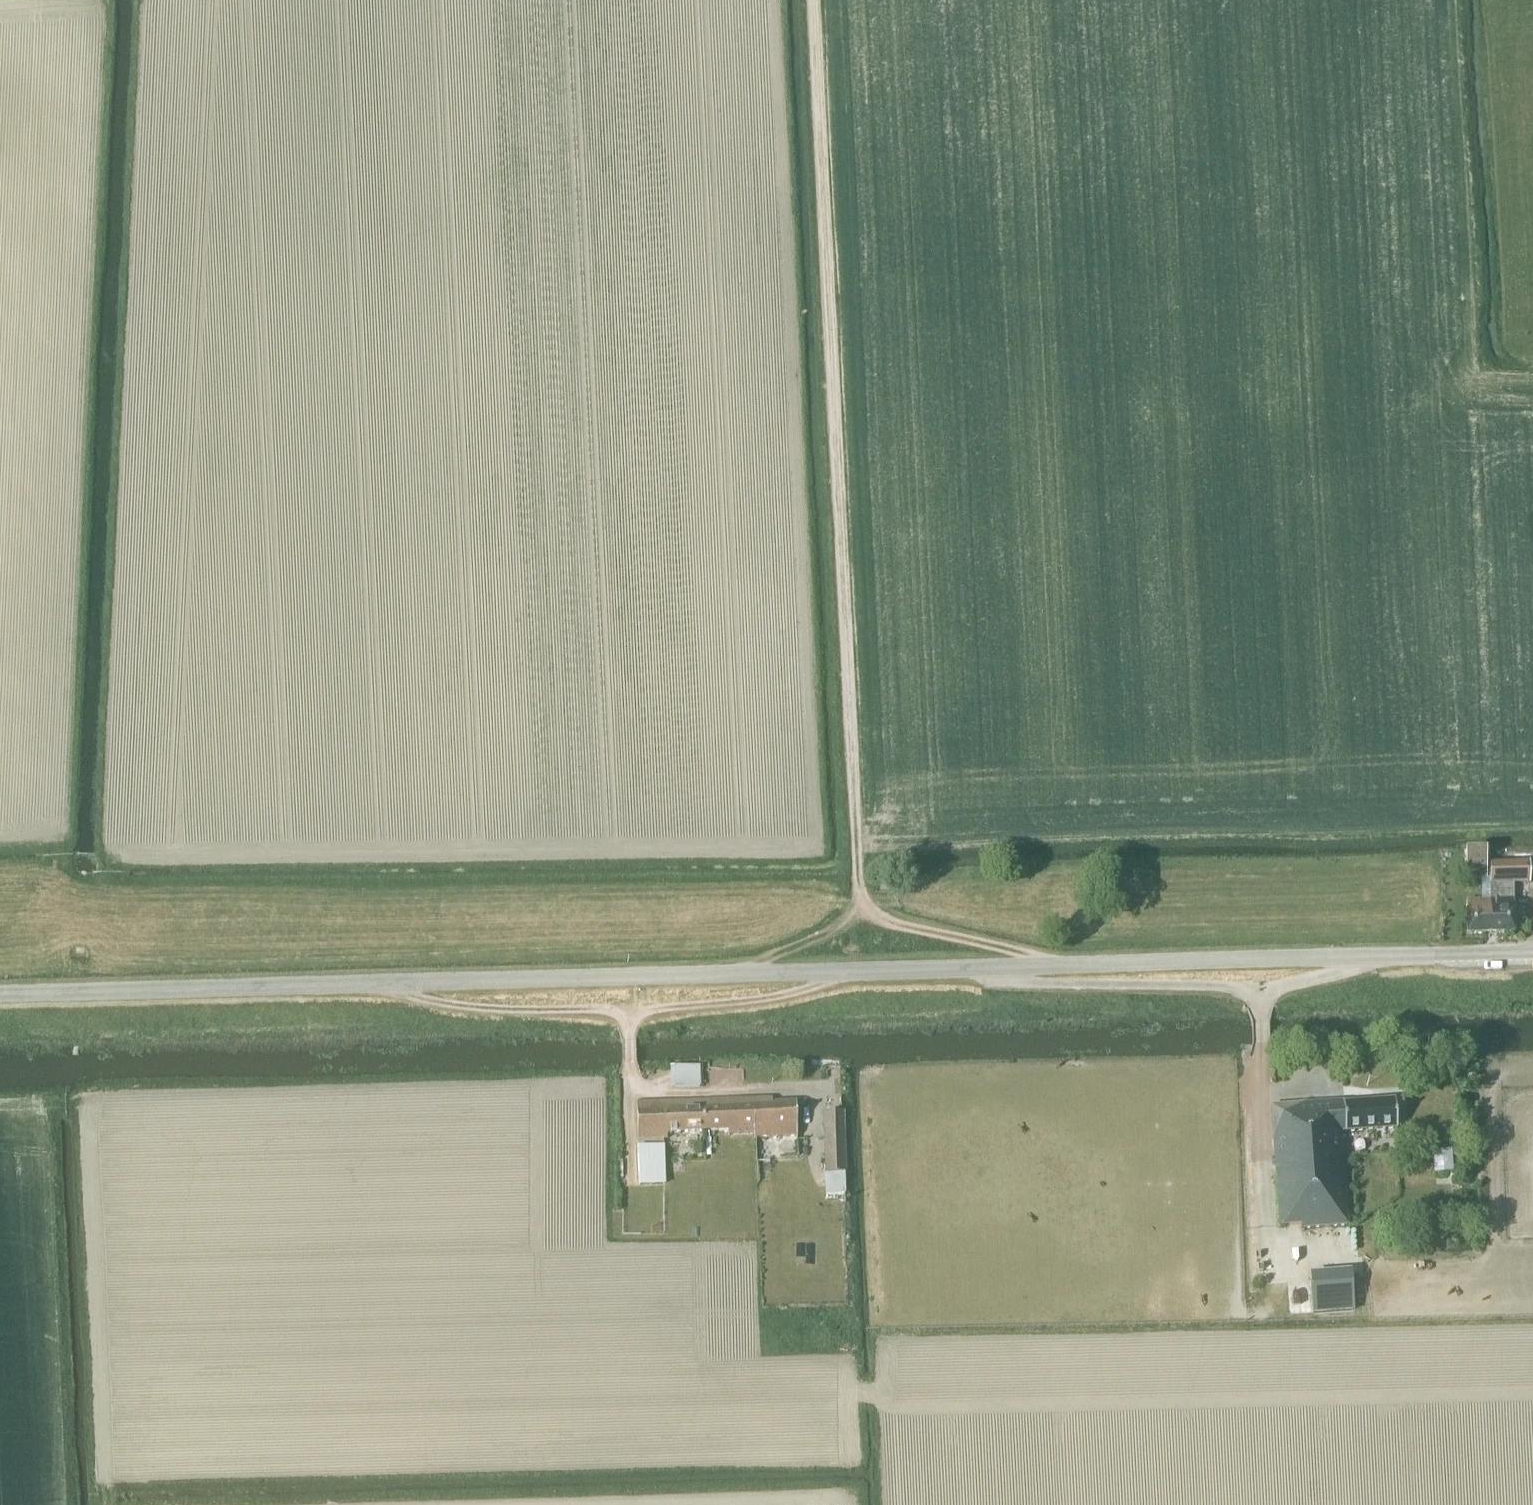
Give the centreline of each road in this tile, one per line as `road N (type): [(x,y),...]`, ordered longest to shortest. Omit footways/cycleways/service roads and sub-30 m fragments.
road 1 (tertiary): [(0,996),(1532,954)]

